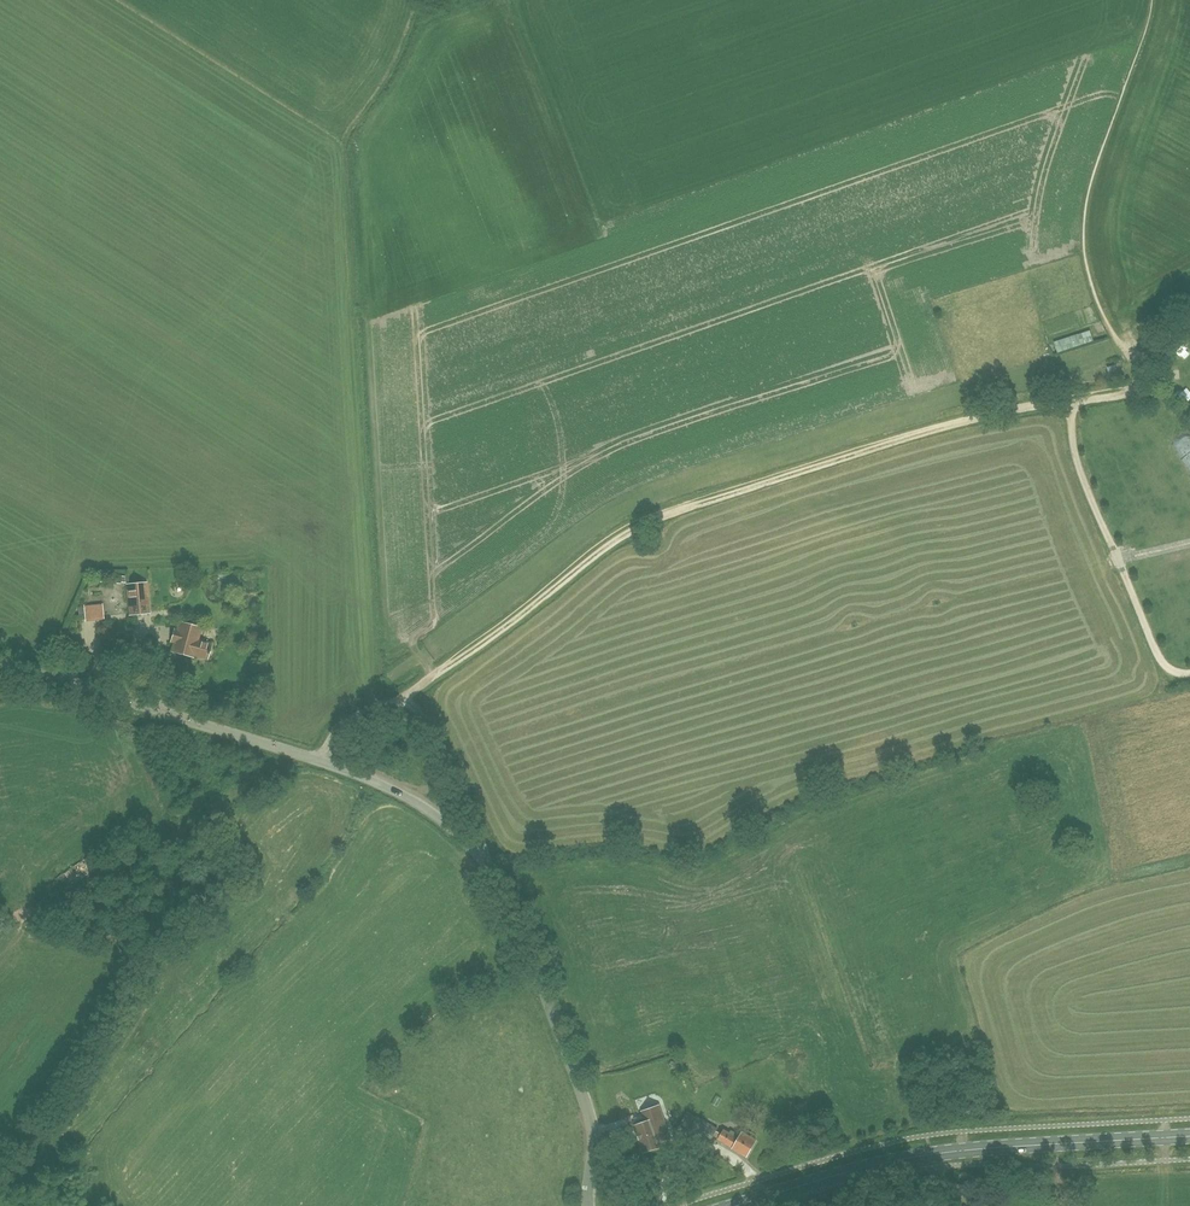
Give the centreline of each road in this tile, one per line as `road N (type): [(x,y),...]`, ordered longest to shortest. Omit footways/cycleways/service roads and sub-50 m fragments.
road 1 (track): [(1073,402),(896,442),(655,519),(418,685)]
road 2 (primary): [(741,1205),(924,1156),(1189,1138)]
road 3 (unclassified): [(587,1205),(589,1115),(490,868)]
road 4 (unclassified): [(318,760),(0,657)]
road 5 (unclassified): [(1189,674),(1161,660),(1133,602),(1075,457),(1073,402)]
road 6 (track): [(217,807),(26,926)]
road 7 (unclassified): [(490,868),(423,805),(318,760)]
road 8 (unclassified): [(490,868),(428,722),(404,701)]

